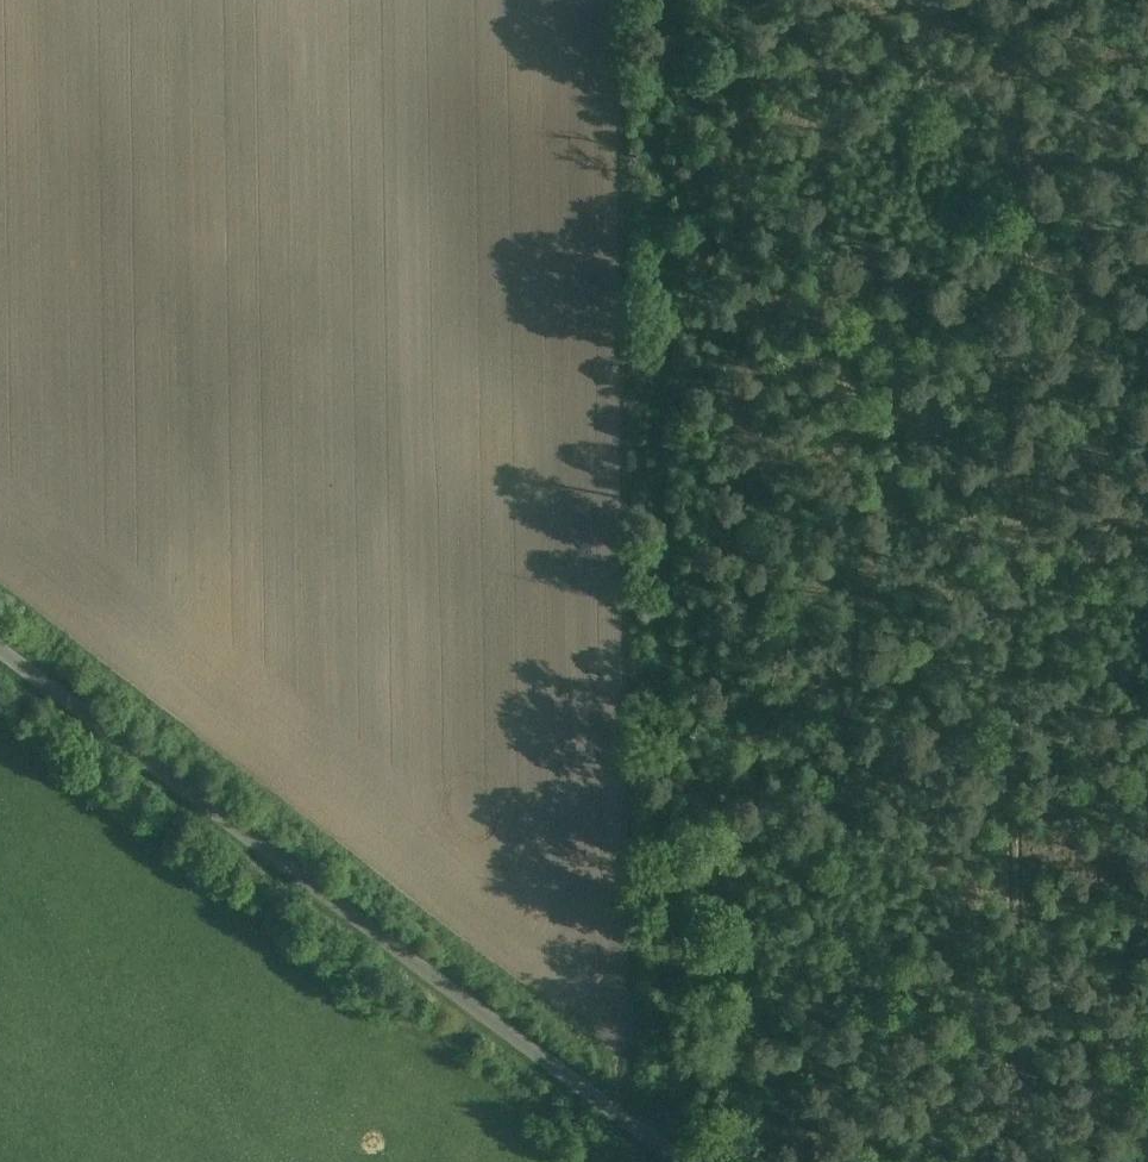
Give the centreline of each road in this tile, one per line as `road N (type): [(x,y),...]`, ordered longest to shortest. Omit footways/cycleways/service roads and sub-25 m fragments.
road 1 (track): [(653,0),(665,1110),(645,1137)]
road 2 (unclassified): [(677,1161),(0,648)]

